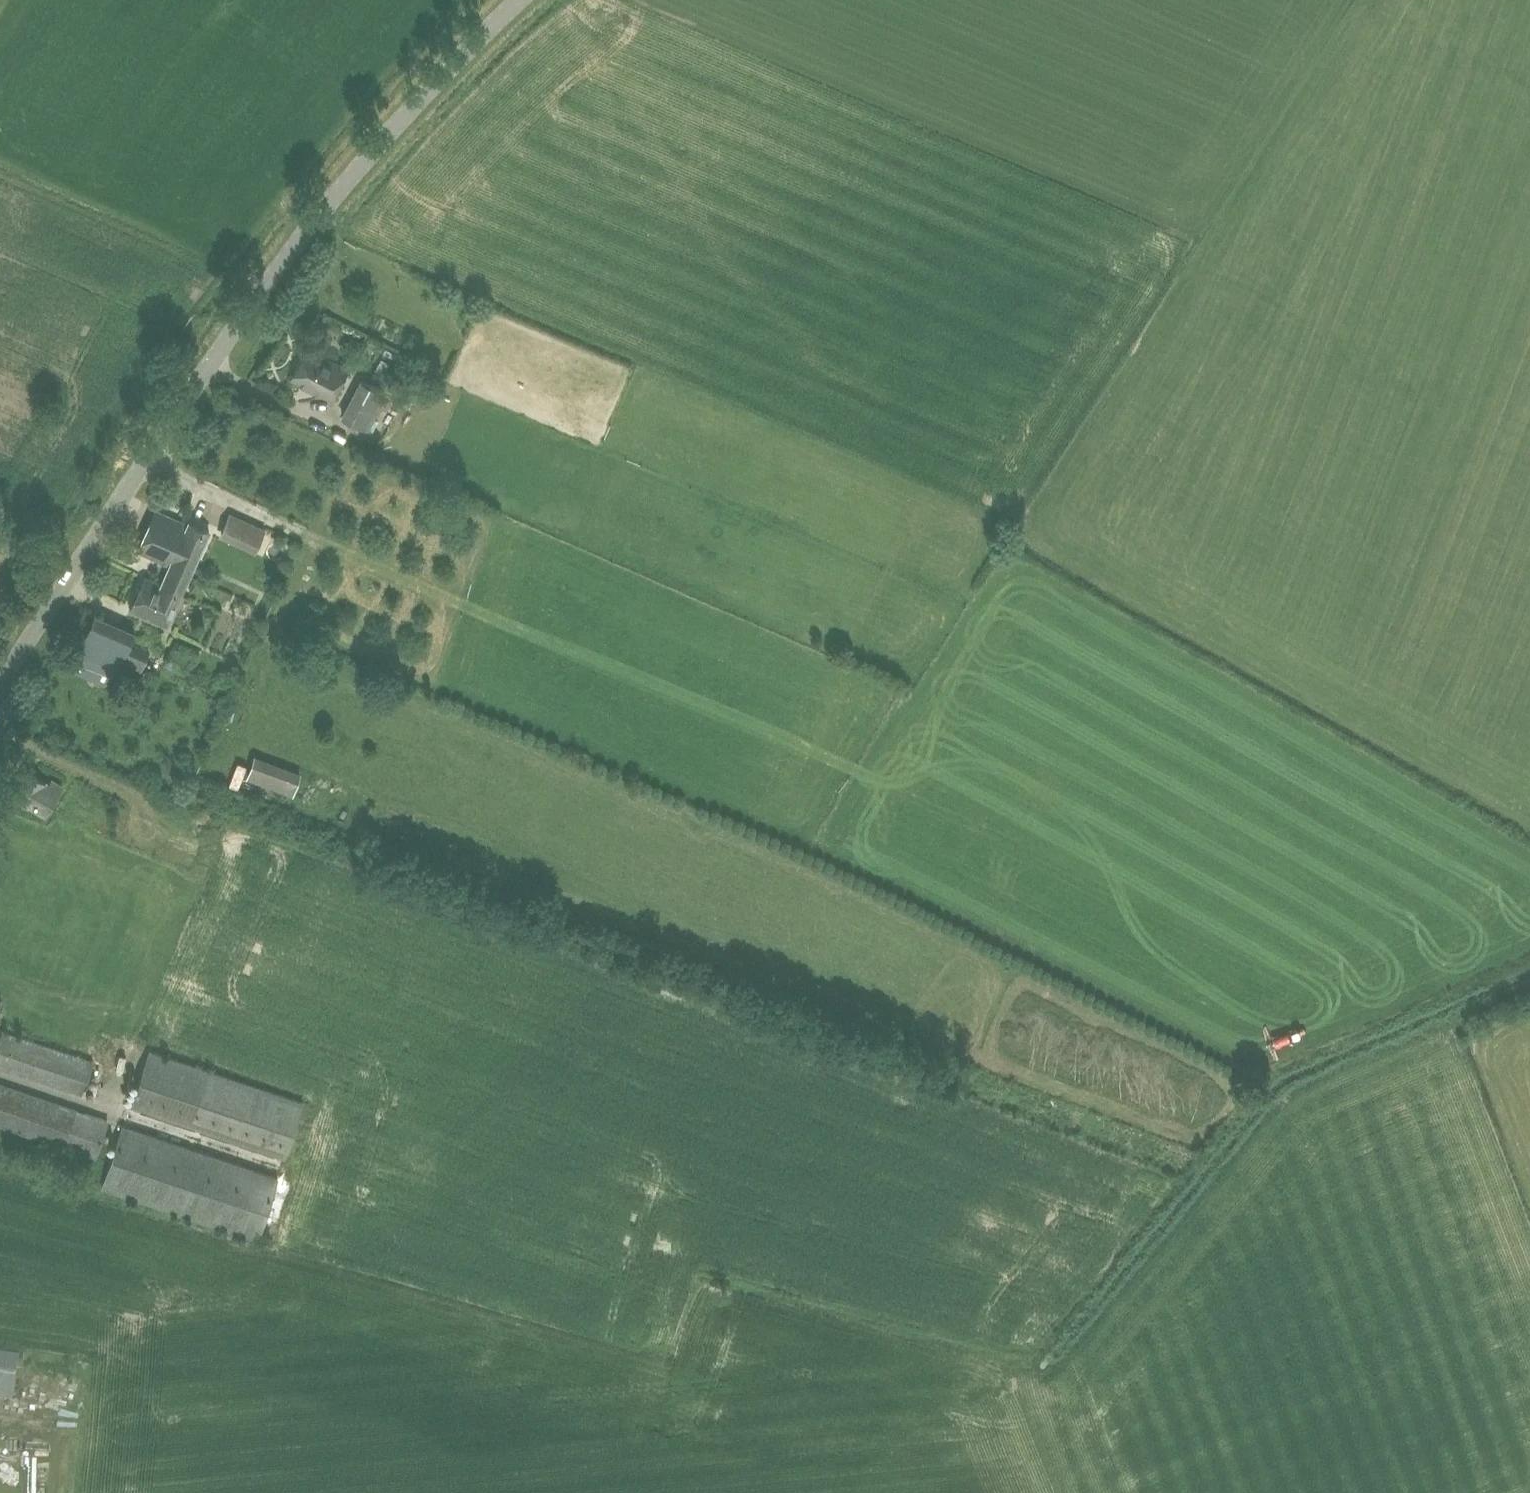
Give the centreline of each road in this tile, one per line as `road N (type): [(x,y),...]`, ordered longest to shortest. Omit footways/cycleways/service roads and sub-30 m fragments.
road 1 (tertiary): [(0,683),(296,247),(419,101),(521,0)]

